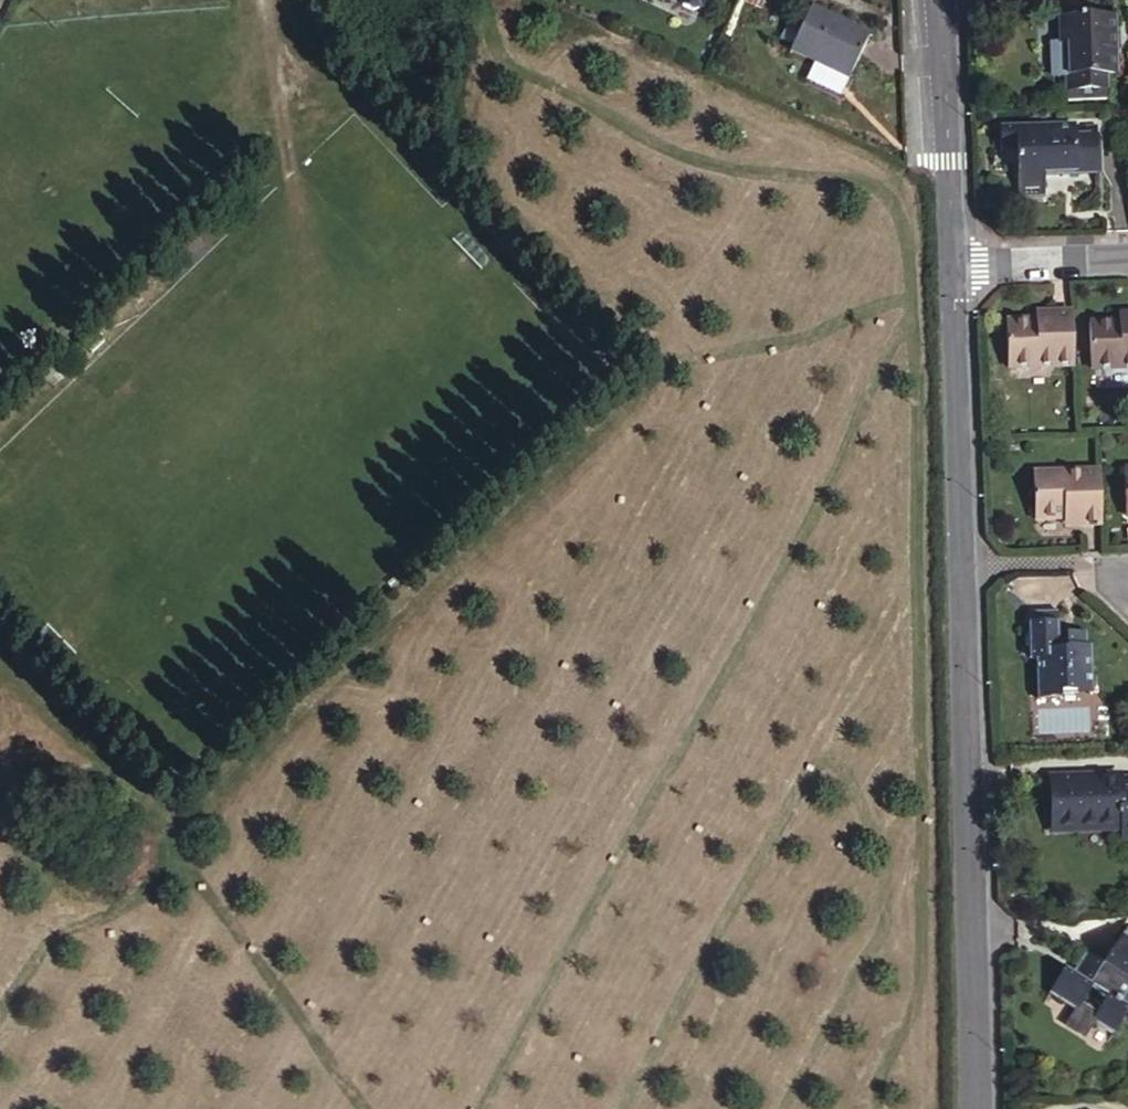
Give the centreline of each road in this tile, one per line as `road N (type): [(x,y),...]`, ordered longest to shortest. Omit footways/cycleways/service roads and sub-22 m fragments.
road 1 (tertiary): [(969,1108),(947,271)]
road 2 (tertiary): [(947,271),(936,0)]
road 3 (residential): [(947,271),(1127,263)]

